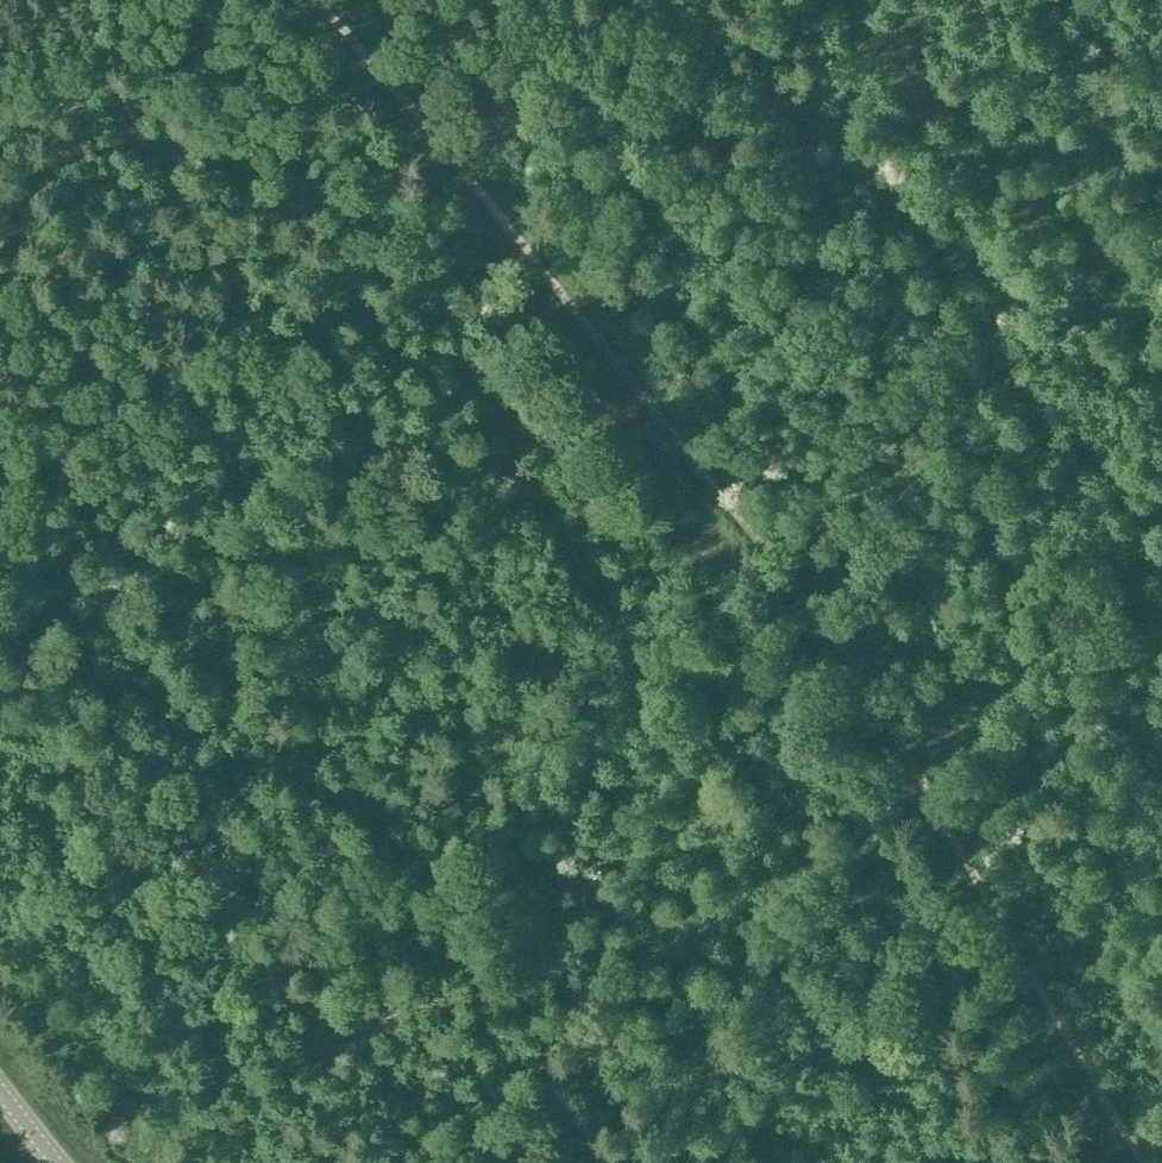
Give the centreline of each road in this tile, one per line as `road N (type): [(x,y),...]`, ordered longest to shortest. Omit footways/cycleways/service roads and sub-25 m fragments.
road 1 (track): [(317,0),(586,326),(851,673),(1138,1162)]

